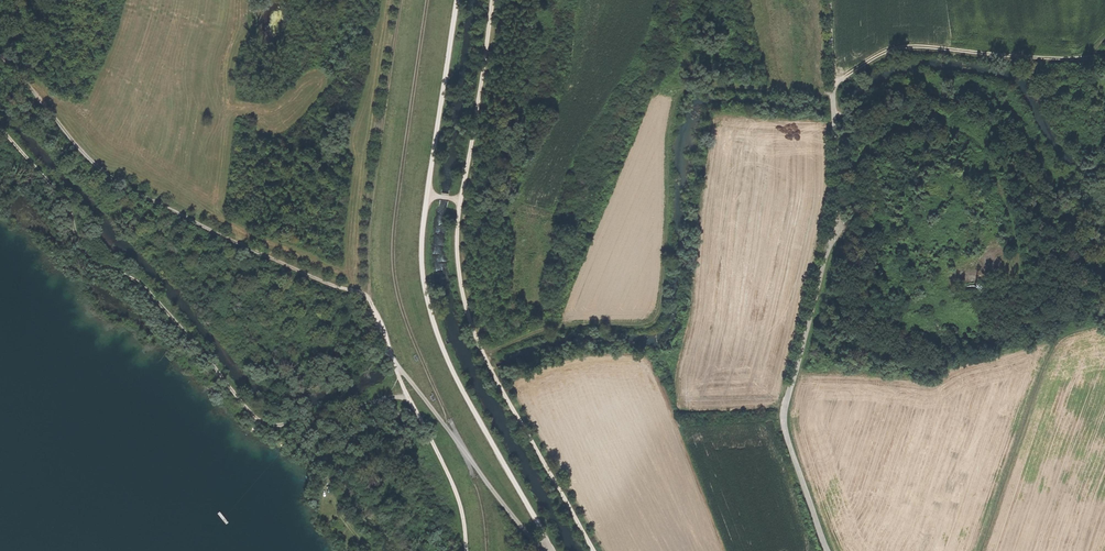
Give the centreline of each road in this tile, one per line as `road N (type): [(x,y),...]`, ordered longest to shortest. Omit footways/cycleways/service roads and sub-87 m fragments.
road 1 (track): [(0,132),(66,206),(87,258),(145,290),(258,421),(276,427),(409,399),(458,500),(466,550)]
road 2 (track): [(595,550),(485,355),(463,291),(457,234),(491,0)]
road 3 (track): [(553,550),(455,378),(423,282),(421,242),(456,0)]
road 4 (track): [(487,550),(474,478),(394,279),(394,219),(426,0)]
road 5 (track): [(827,550),(785,420),(833,235),(829,0)]
road 6 (track): [(485,355),(549,327),(635,323),(654,313),(667,140),(684,85),(833,92)]
road 7 (track): [(372,304),(105,174),(0,53)]
road 8 (track): [(401,0),(368,272),(372,304),(409,399)]
road 9 (track): [(964,275),(1005,269),(1014,253),(981,151),(948,128),(908,130),(867,145),(854,170),(849,210),(833,235)]
road 10 (track): [(834,84),(903,45),(1074,59),(1104,53)]
road 11 (track): [(388,348),(545,550)]
road 12 (track): [(1057,339),(980,550)]

